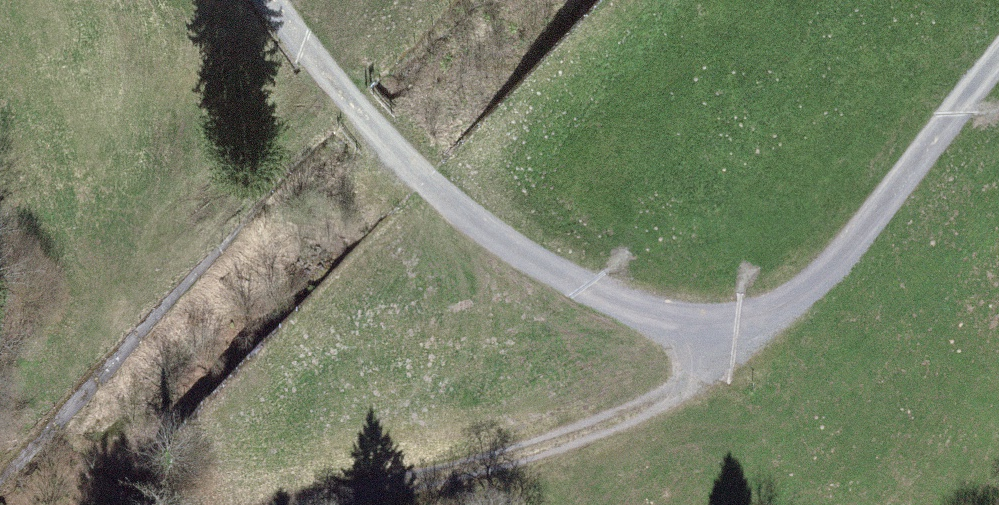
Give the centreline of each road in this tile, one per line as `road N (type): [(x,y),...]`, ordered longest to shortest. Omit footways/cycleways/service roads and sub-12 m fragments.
road 1 (track): [(998,67),(863,244),(737,351),(447,210),(259,0)]
road 2 (track): [(348,504),(617,436),(737,351)]

